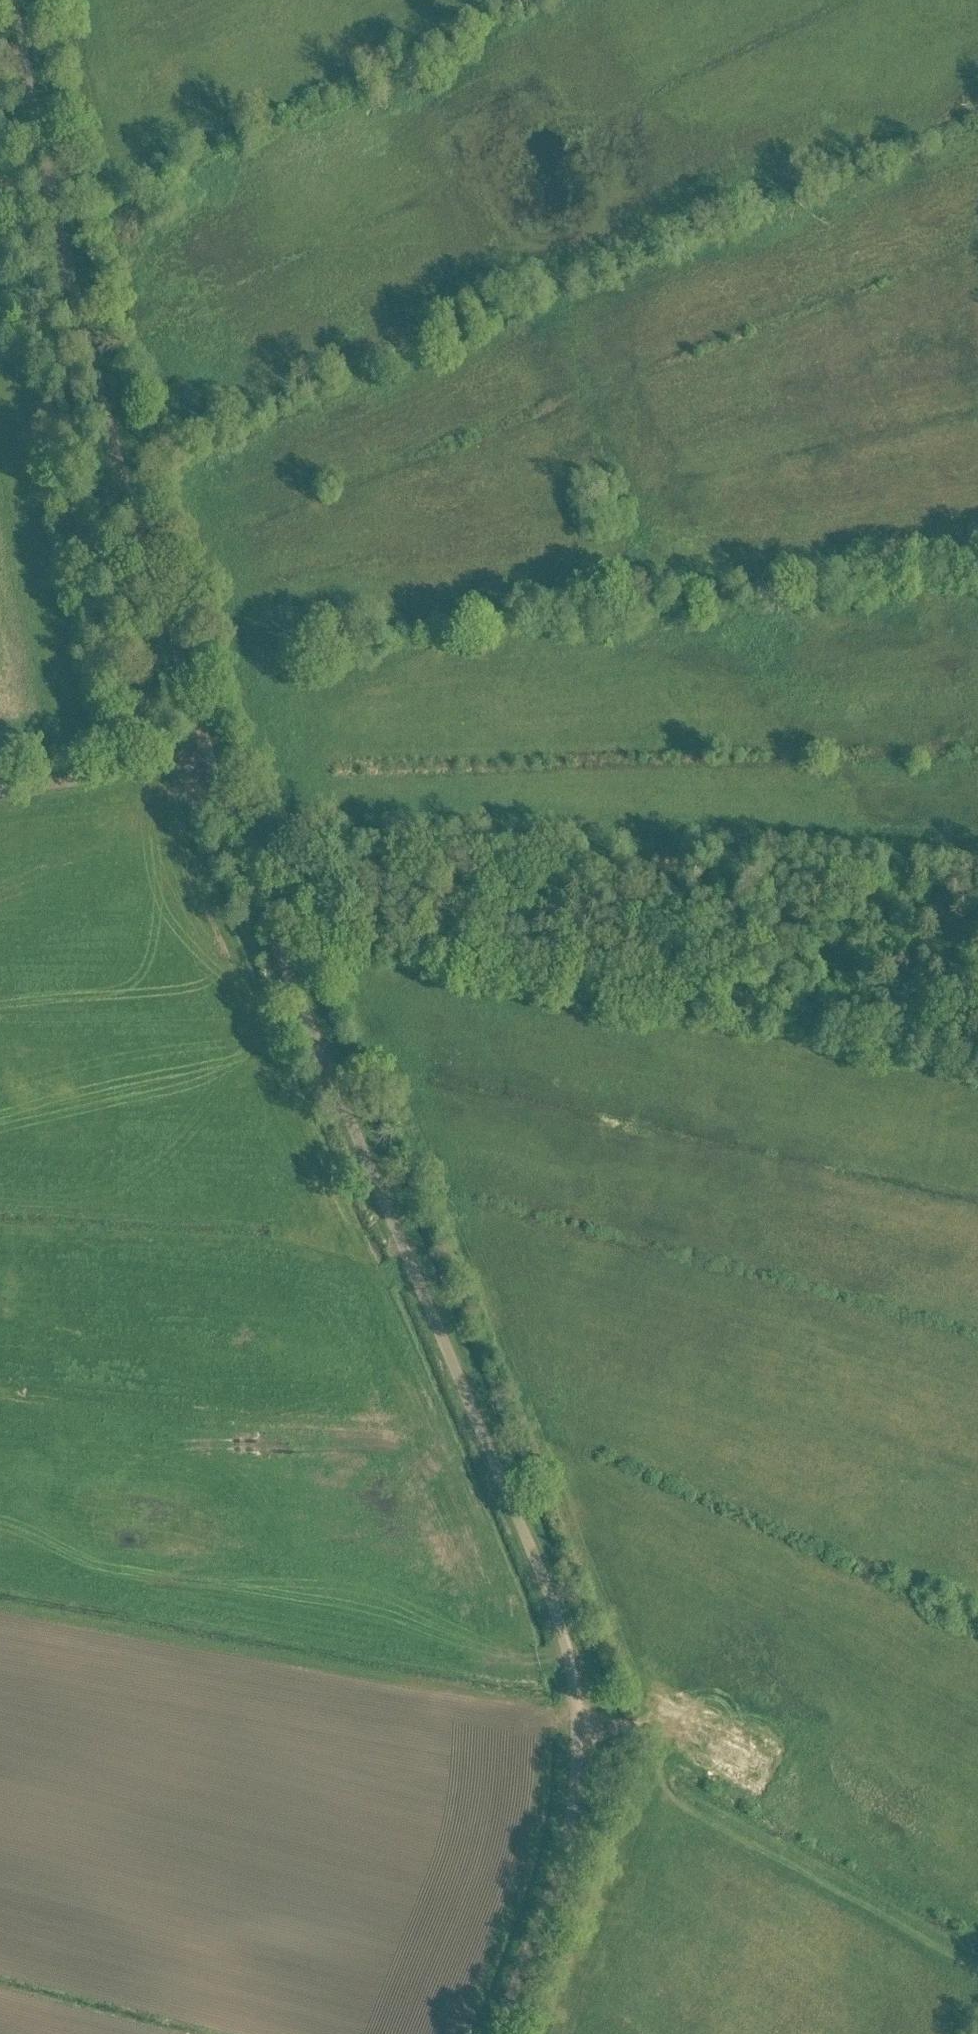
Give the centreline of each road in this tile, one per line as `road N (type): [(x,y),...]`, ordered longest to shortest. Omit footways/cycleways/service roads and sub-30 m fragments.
road 1 (unclassified): [(495,2033),(569,1825),(578,1725),(568,1649),(290,976),(210,759),(71,280),(11,0)]

